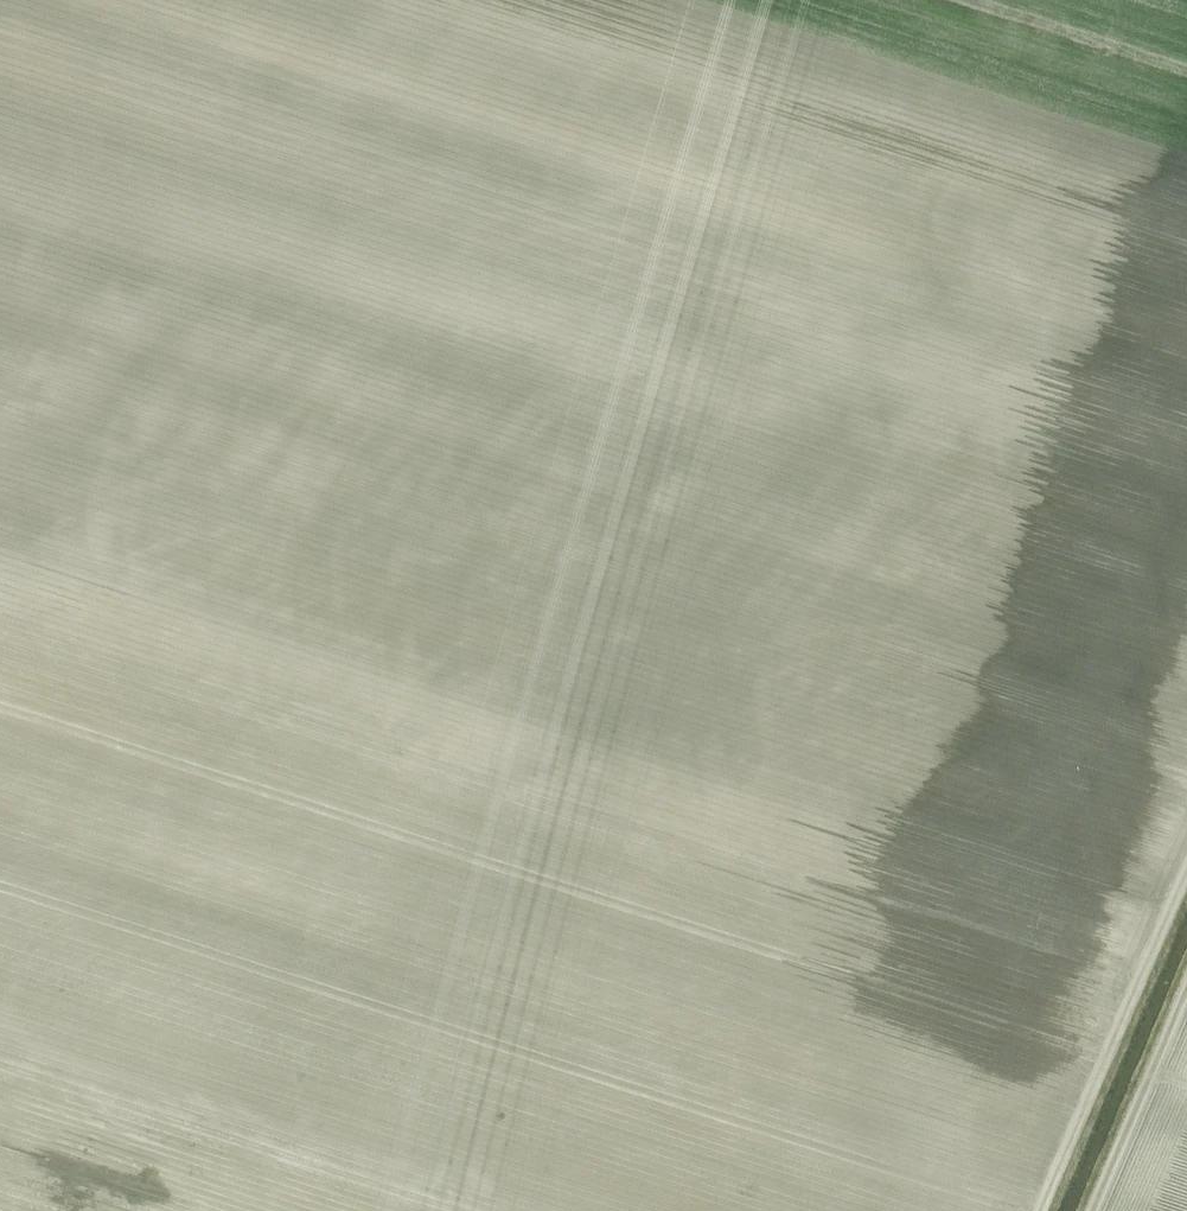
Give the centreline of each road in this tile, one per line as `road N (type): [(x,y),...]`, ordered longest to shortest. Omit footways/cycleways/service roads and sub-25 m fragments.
road 1 (track): [(1042,1210),(1186,875)]

